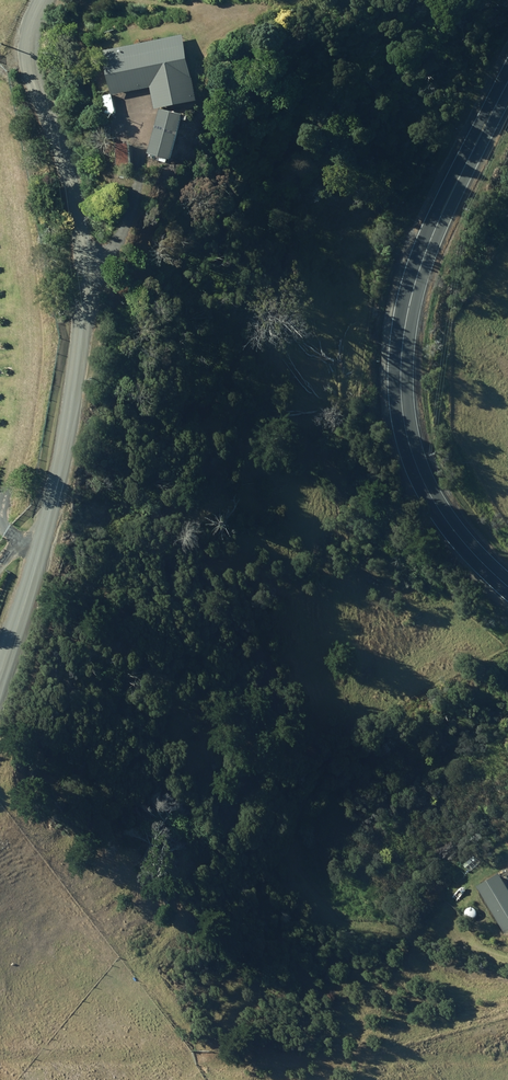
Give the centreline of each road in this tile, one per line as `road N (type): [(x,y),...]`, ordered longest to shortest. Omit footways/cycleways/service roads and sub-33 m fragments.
road 1 (unclassified): [(0,677),(56,489),(87,306),(76,194),(32,69),(30,42),(44,0)]
road 2 (tertiary): [(507,587),(429,494),(400,395),(414,285),(507,81)]

